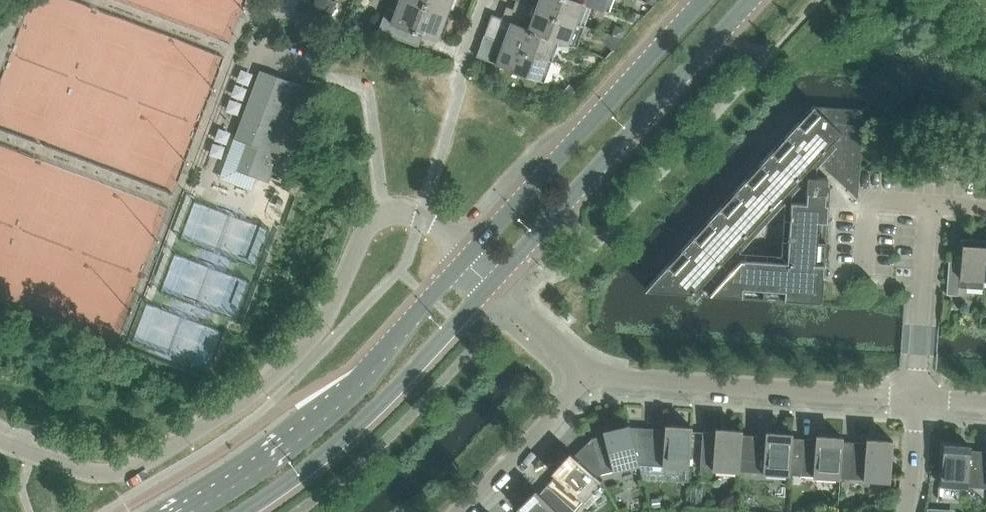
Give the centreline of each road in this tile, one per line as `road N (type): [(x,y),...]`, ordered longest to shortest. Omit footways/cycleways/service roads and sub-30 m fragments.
road 1 (residential): [(437,228),(405,212),(375,218),(313,337),(247,397),(126,474),(85,474),(0,437)]
road 2 (tertiary): [(473,253),(327,408),(170,511)]
road 3 (tertiary): [(498,278),(752,0)]
road 4 (tertiary): [(243,511),(335,444),(498,278)]
road 5 (tertiary): [(702,0),(473,253)]
road 6 (residential): [(919,398),(586,372)]
road 7 (residential): [(919,398),(927,215),(939,205),(985,208)]
road 8 (residential): [(464,511),(586,372)]

